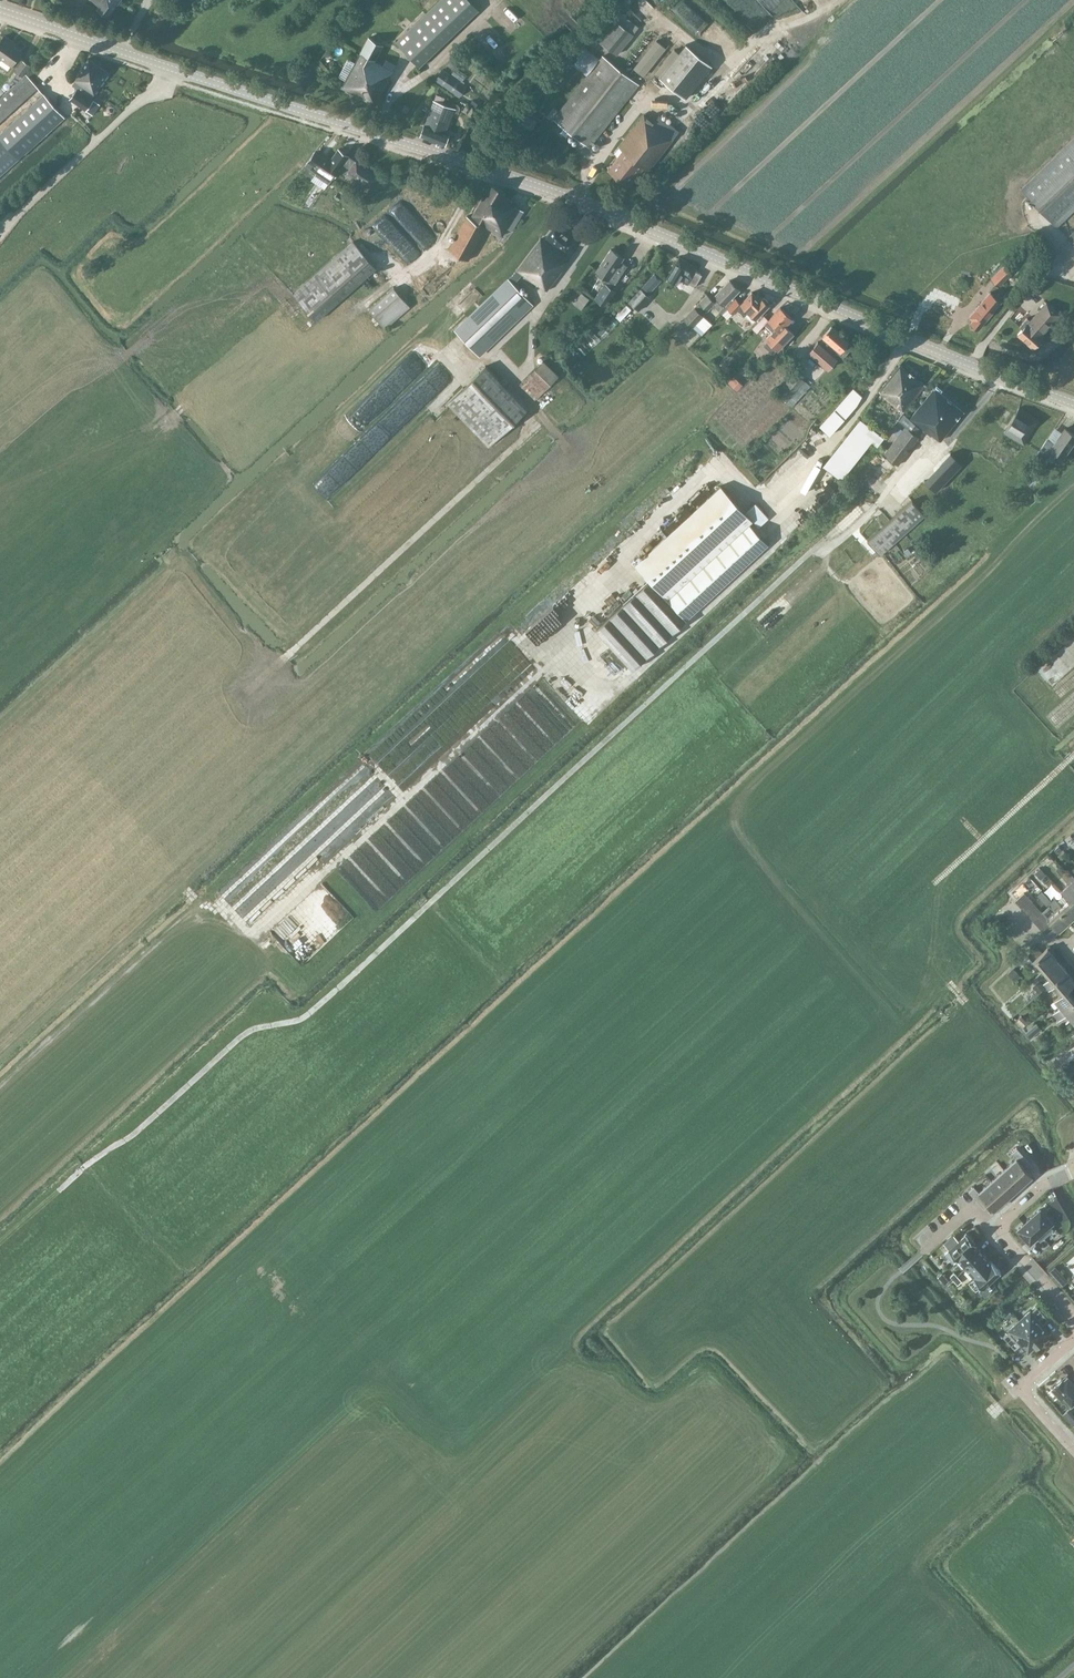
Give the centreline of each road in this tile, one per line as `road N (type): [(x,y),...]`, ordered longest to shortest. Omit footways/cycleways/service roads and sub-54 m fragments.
road 1 (track): [(0,1245),(246,1032),(305,1017),(326,1000),(818,549),(842,539),(876,507)]
road 2 (tertiary): [(1073,398),(446,155),(0,10)]
road 3 (track): [(838,0),(761,32),(693,107),(646,100),(574,202)]
road 4 (residential): [(1073,1449),(1022,1391),(1073,1338)]

